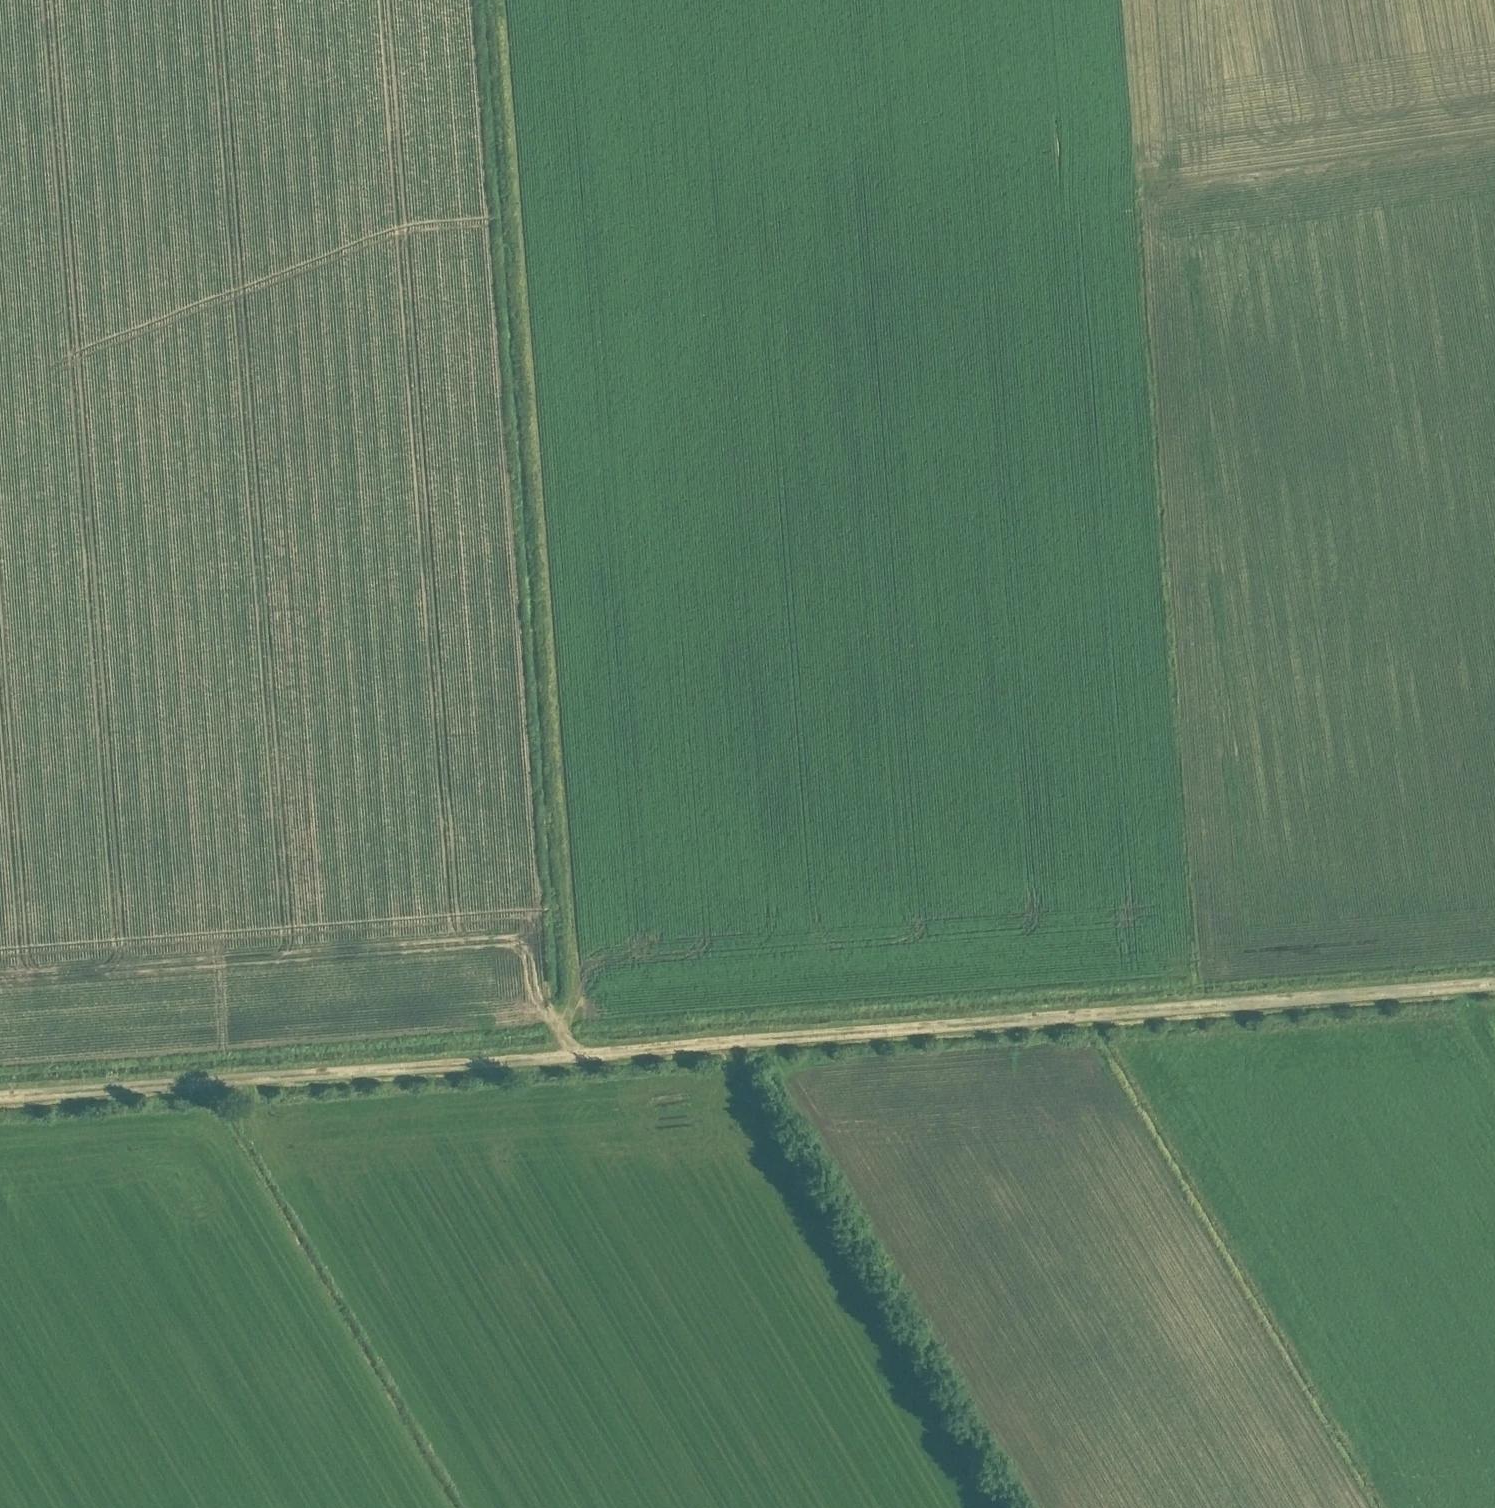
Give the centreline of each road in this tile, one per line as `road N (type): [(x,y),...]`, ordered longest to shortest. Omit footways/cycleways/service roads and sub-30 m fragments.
road 1 (track): [(1494,985),(0,1100)]

